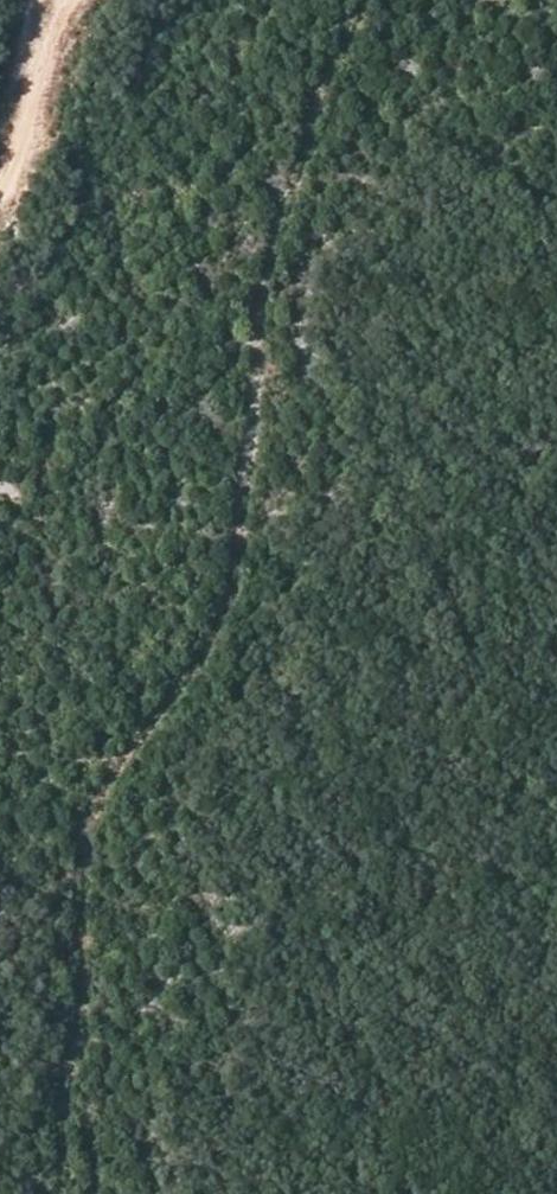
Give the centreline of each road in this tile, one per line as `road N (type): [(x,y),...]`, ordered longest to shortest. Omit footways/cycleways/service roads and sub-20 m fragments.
road 1 (track): [(63,0),(0,194)]

